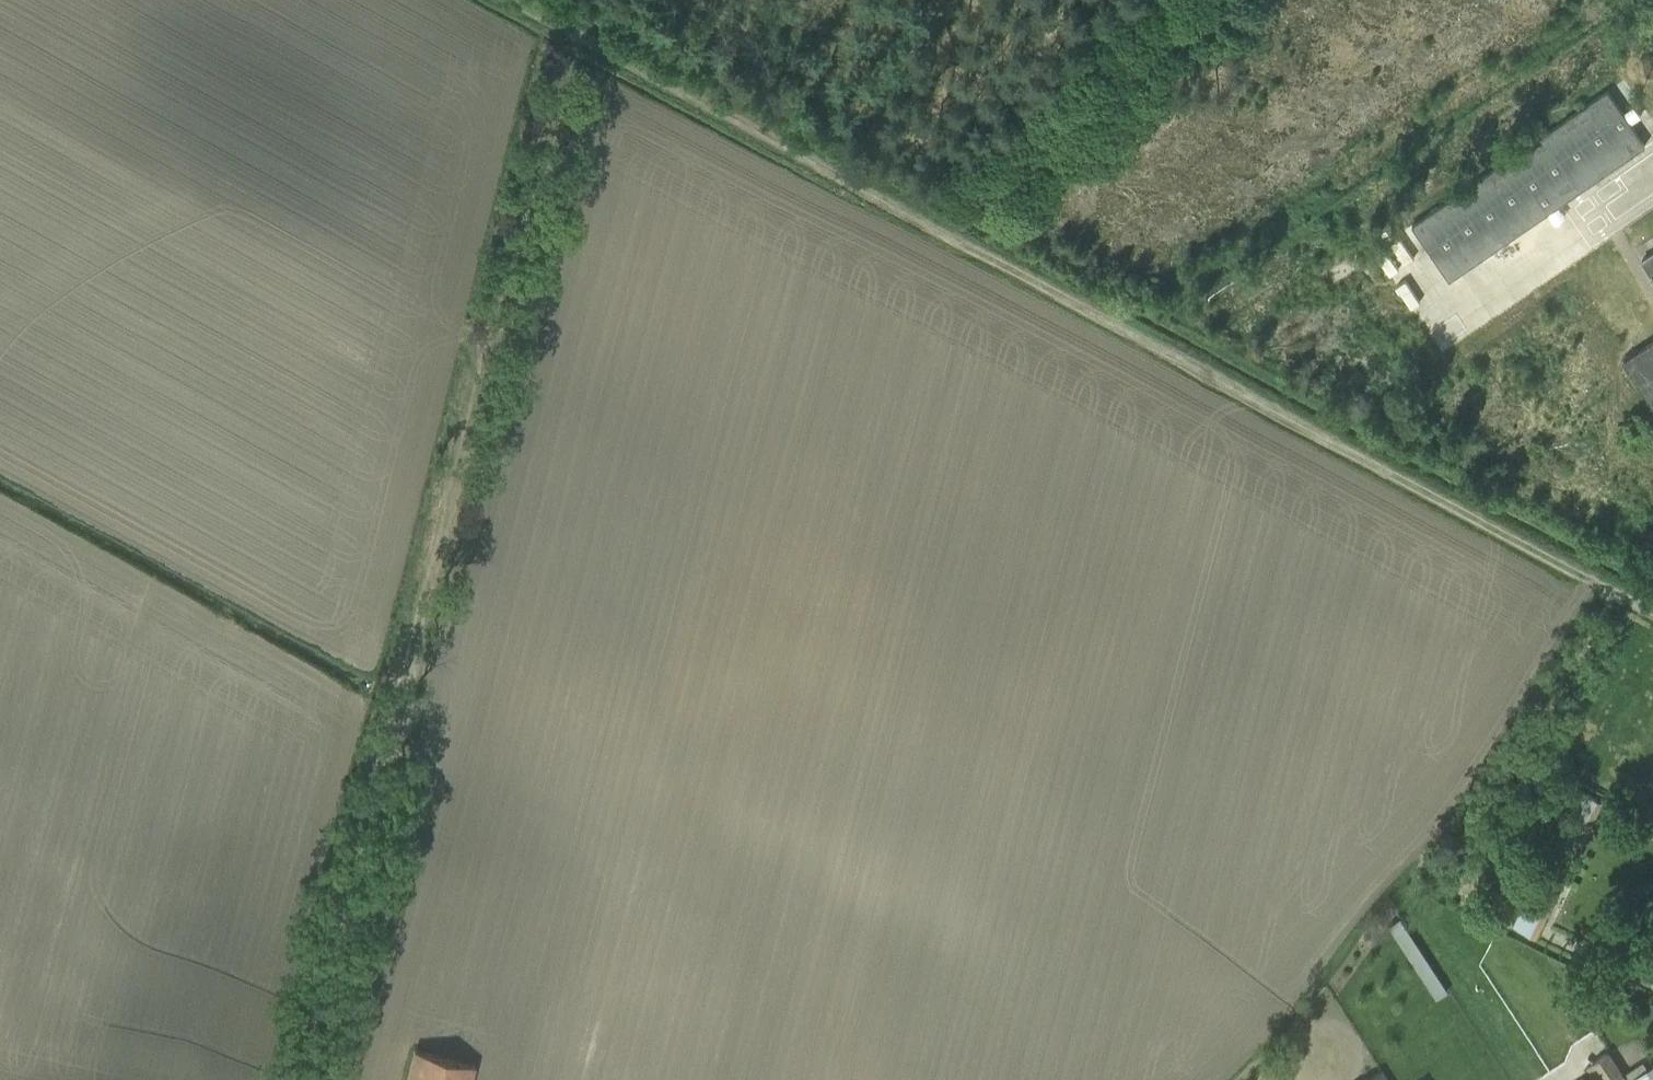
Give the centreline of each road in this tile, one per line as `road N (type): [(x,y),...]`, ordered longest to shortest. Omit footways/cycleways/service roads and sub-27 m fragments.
road 1 (track): [(496,0),(1652,612)]

